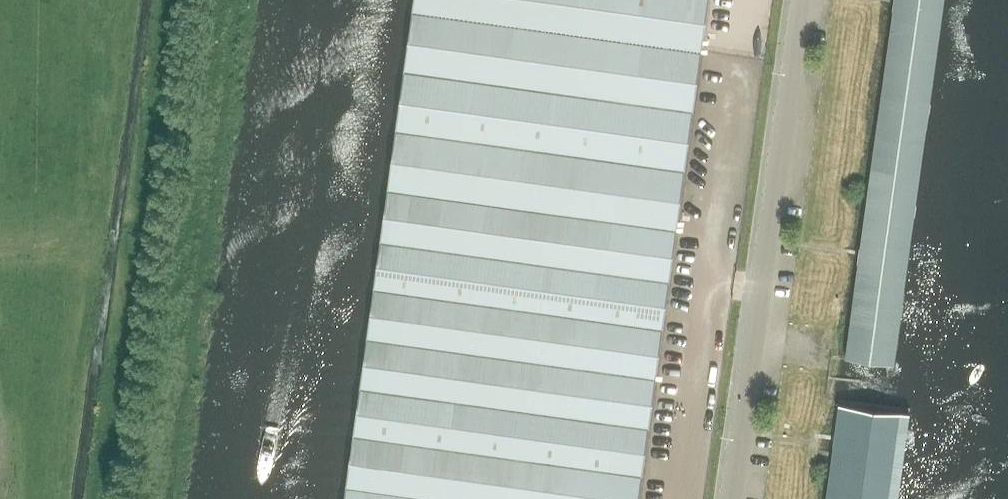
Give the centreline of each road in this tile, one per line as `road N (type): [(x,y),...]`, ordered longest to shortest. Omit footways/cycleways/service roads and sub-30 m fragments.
road 1 (unclassified): [(732,498),(801,0)]

